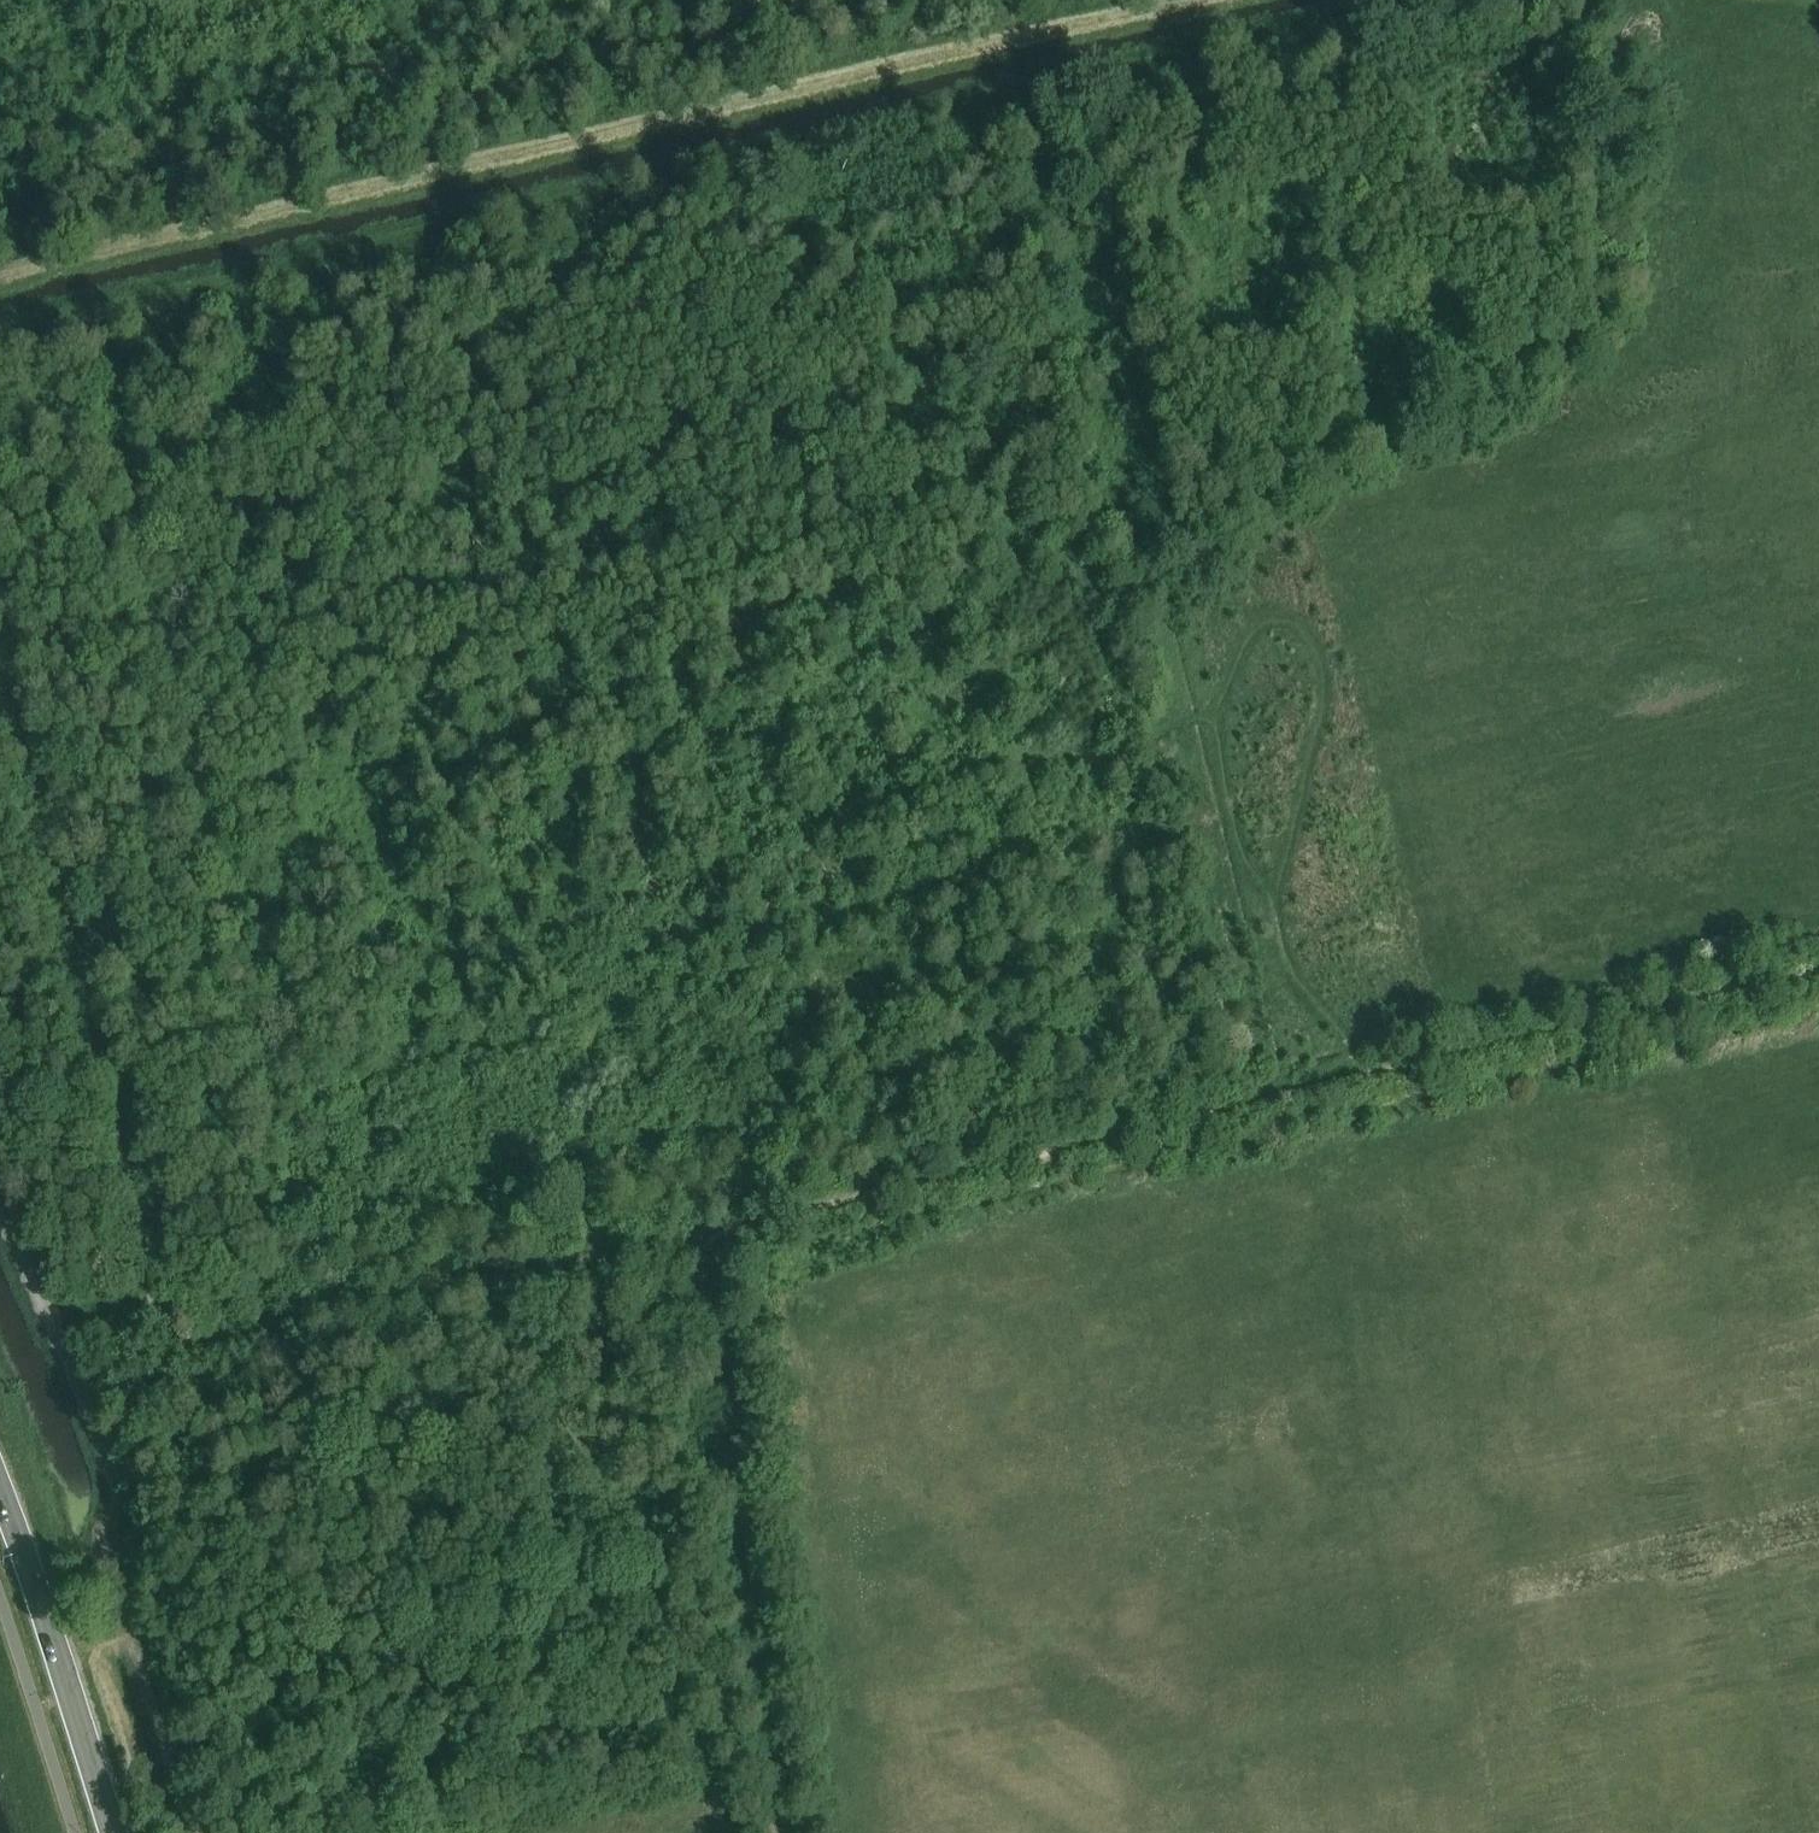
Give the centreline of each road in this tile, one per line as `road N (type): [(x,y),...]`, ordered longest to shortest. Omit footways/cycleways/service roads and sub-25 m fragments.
road 1 (track): [(695,1234),(217,1341),(178,1343),(154,1297),(0,663)]
road 2 (track): [(1818,971),(695,1234)]
road 3 (track): [(0,204),(909,0)]
road 4 (track): [(774,1832),(695,1234)]
road 5 (track): [(178,1343),(71,1368),(116,1497),(122,1559),(201,1832)]
road 6 (tertiary): [(112,1832),(0,1494)]

